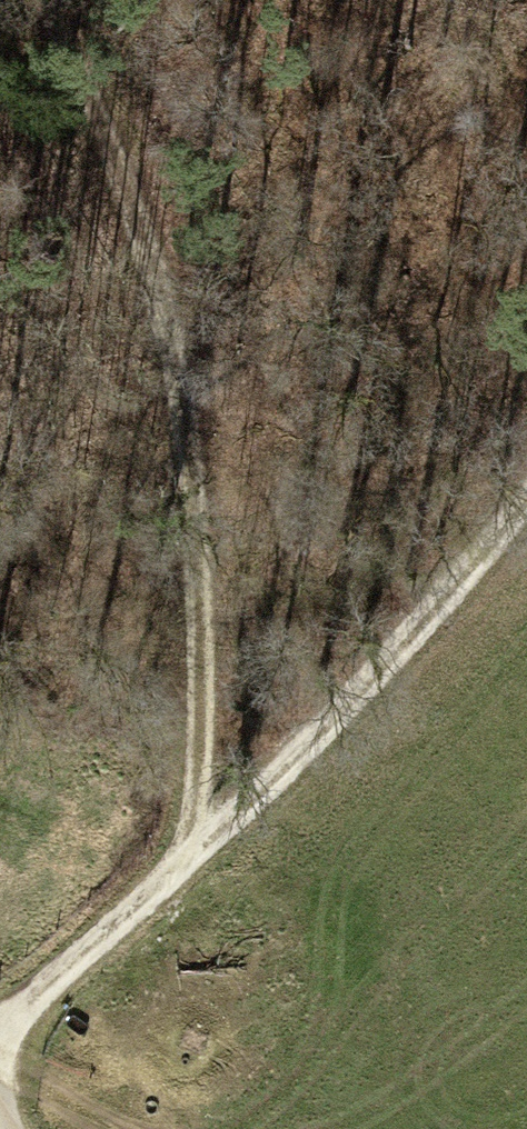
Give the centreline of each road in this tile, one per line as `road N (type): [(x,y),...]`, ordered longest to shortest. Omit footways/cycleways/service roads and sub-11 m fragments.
road 1 (track): [(44,0),(134,205),(188,491),(190,855)]
road 2 (track): [(0,1034),(190,855),(526,487)]

